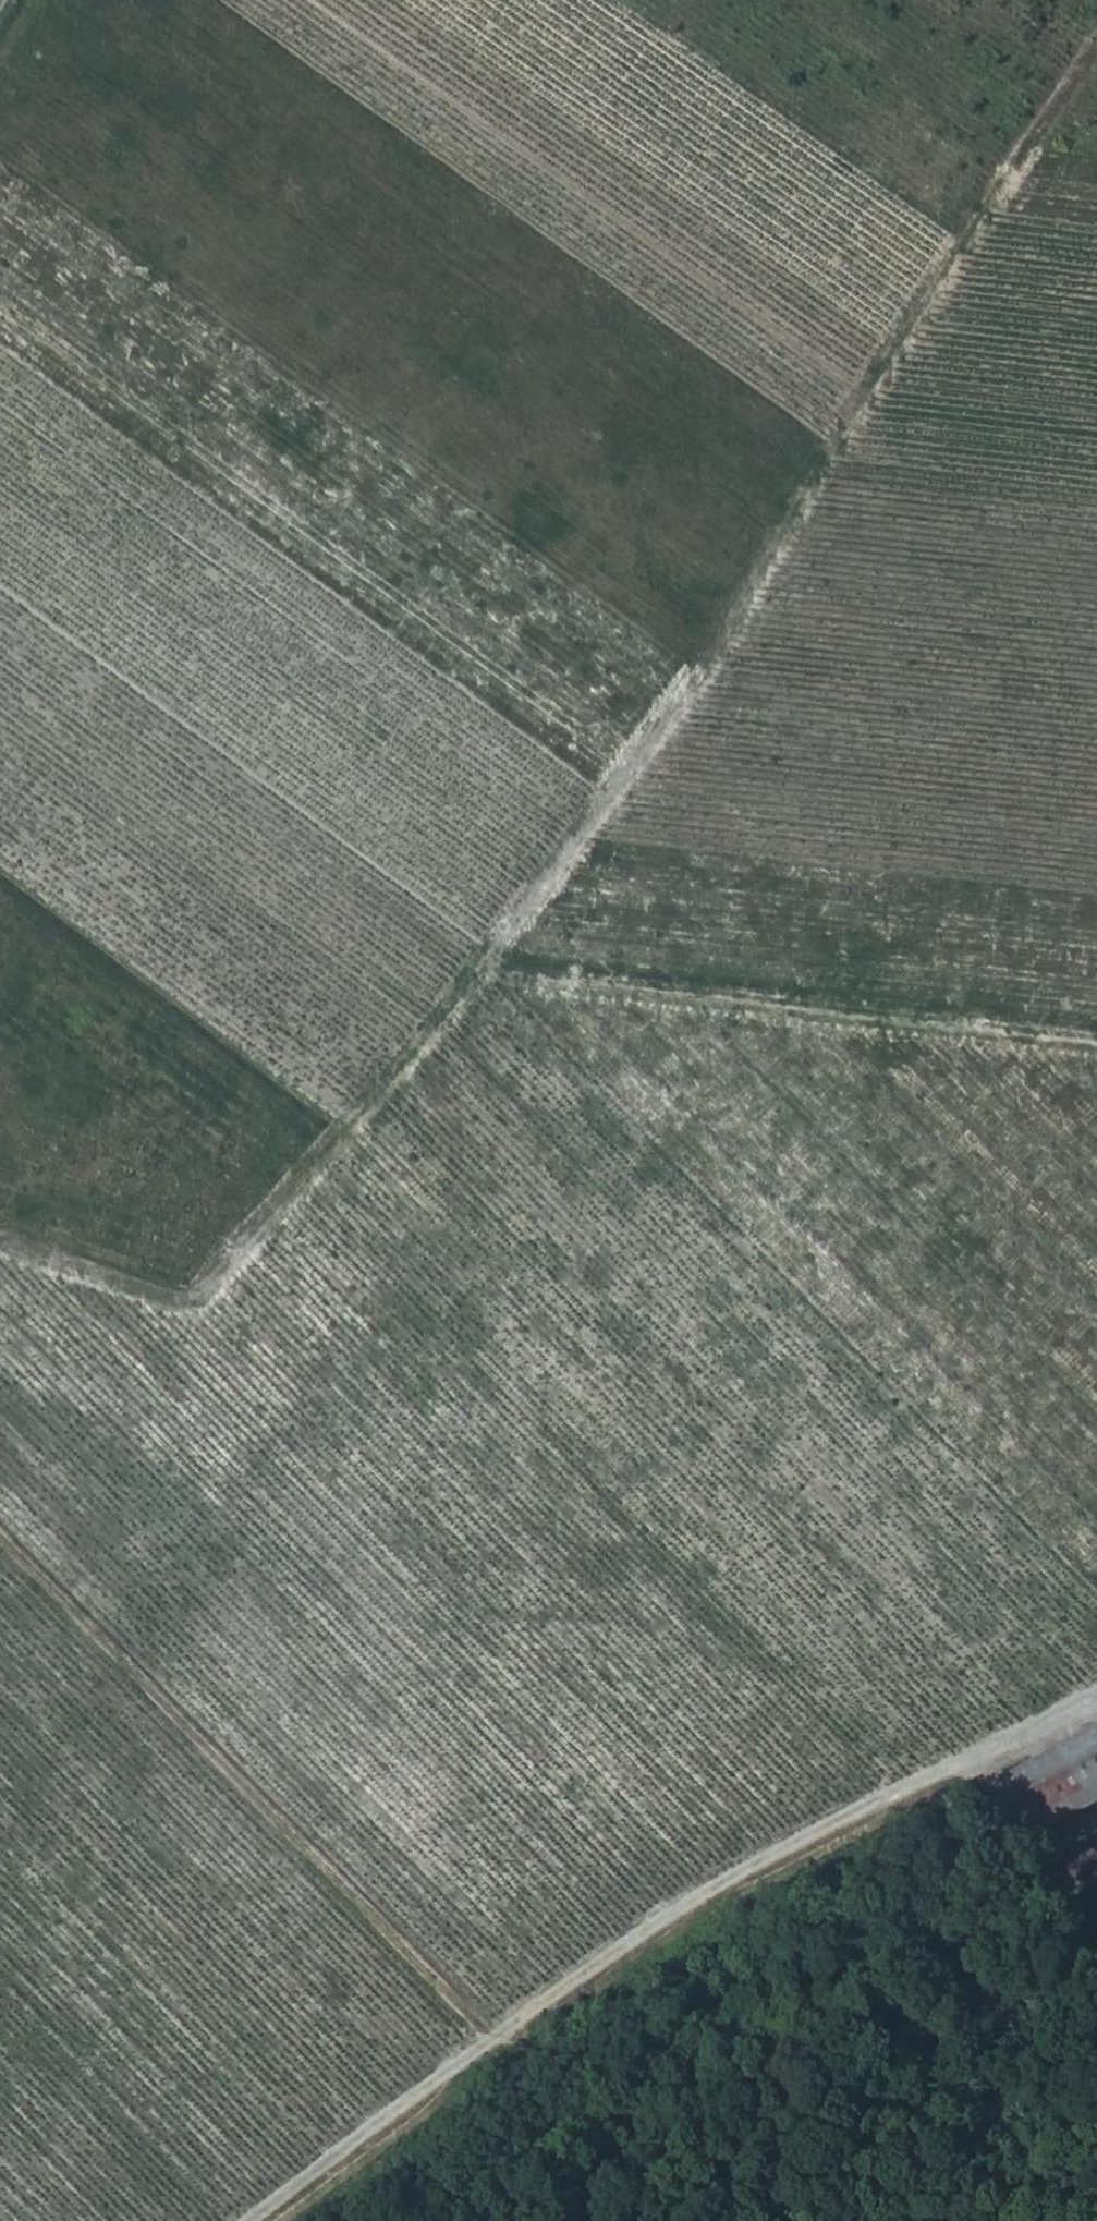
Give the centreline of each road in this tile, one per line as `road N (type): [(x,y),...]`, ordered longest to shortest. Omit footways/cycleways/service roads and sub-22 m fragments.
road 1 (track): [(0,1243),(188,1309),(478,968),(713,657),(879,365),(1096,42)]
road 2 (track): [(263,2220),(429,2093),(663,1931),(1096,1701)]

